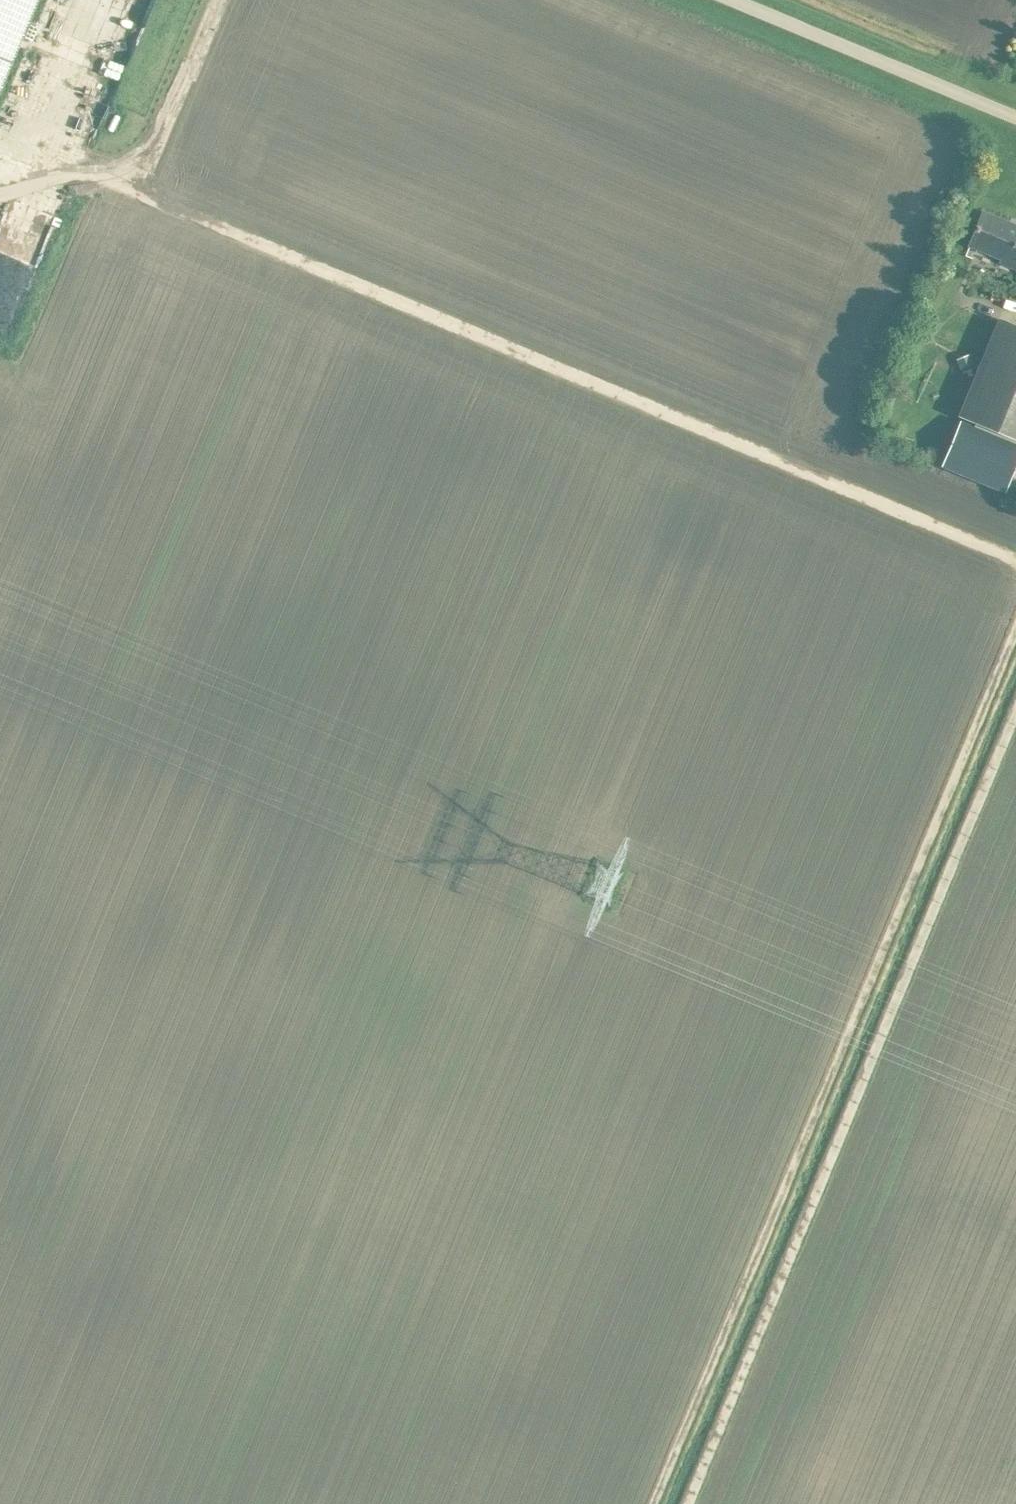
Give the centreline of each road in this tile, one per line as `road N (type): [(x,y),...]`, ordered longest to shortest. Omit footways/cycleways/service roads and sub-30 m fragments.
road 1 (unclassified): [(1015,104),(755,0)]

